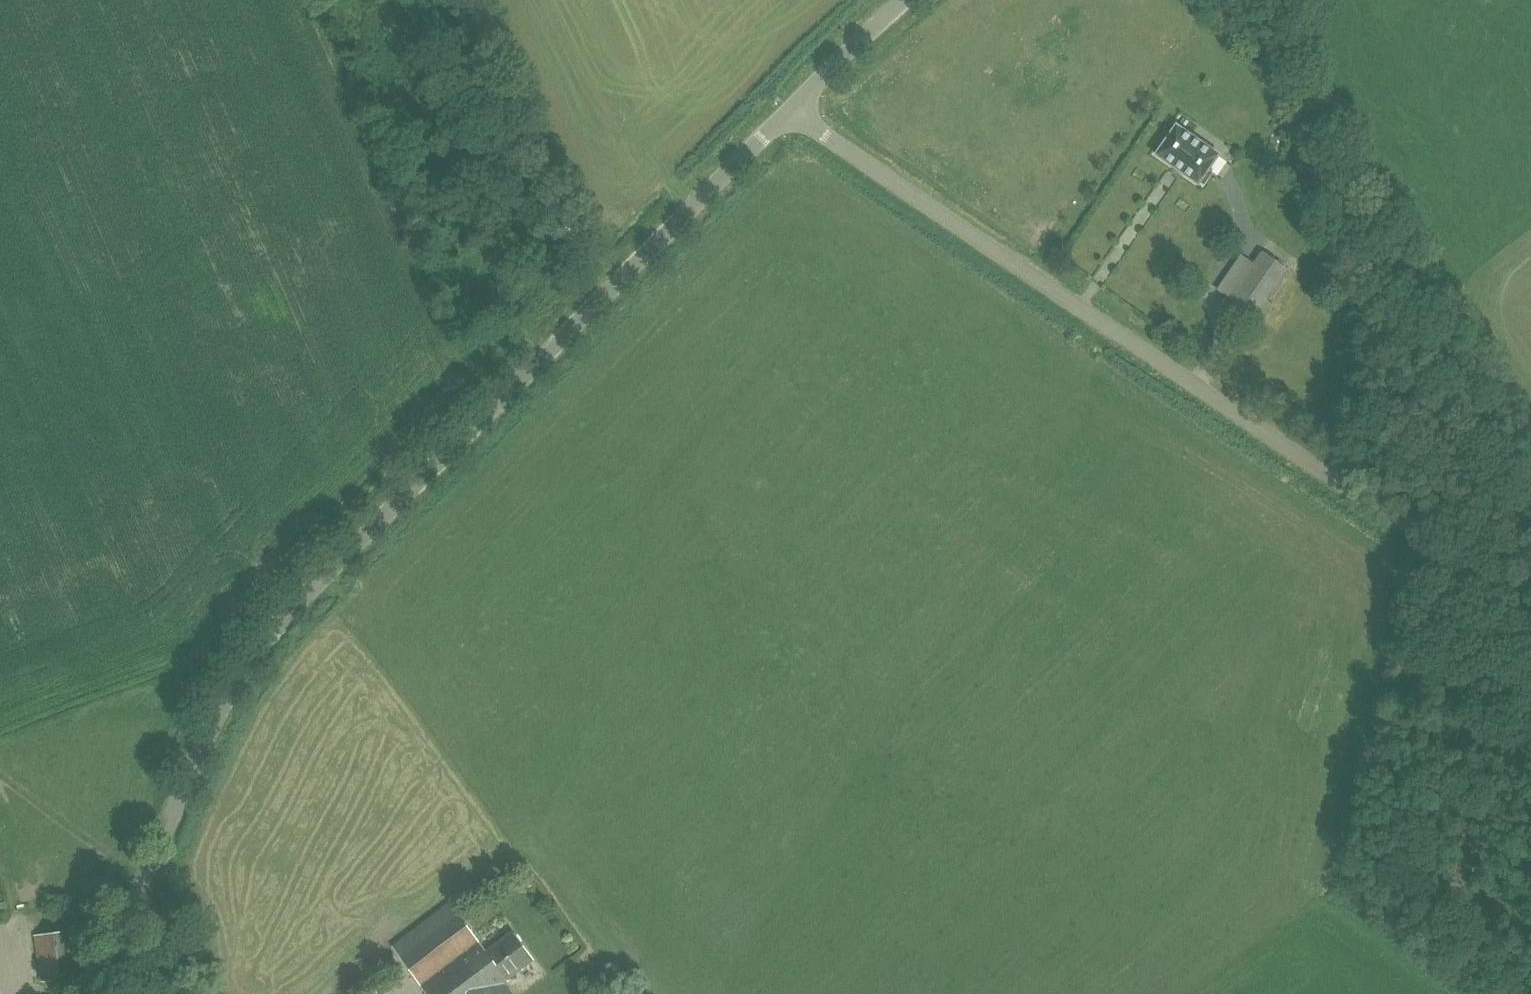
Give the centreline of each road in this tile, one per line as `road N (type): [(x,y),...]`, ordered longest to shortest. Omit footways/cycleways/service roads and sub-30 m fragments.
road 1 (unclassified): [(96,993),(207,725),(262,641),(789,107)]
road 2 (unclassified): [(1530,609),(789,107)]
road 3 (unclassified): [(789,107),(904,0)]

